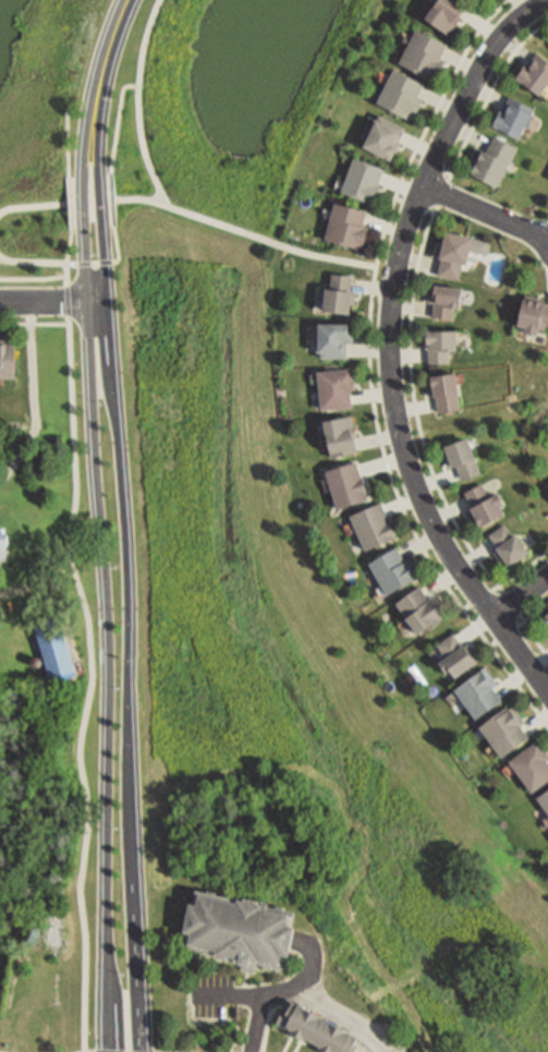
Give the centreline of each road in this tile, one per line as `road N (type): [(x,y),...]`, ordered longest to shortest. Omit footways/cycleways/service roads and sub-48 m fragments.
road 1 (tertiary): [(140,1051),(130,603),(102,229)]
road 2 (tertiary): [(84,230),(106,643),(107,1051)]
road 3 (residential): [(540,0),(494,37),(422,179),(394,267),(391,314),(405,461),(442,532),(547,689)]
road 4 (tertiary): [(98,179),(108,62),(128,0)]
road 5 (tertiary): [(124,0),(99,62),(81,176)]
road 6 (residential): [(547,237),(422,179)]

